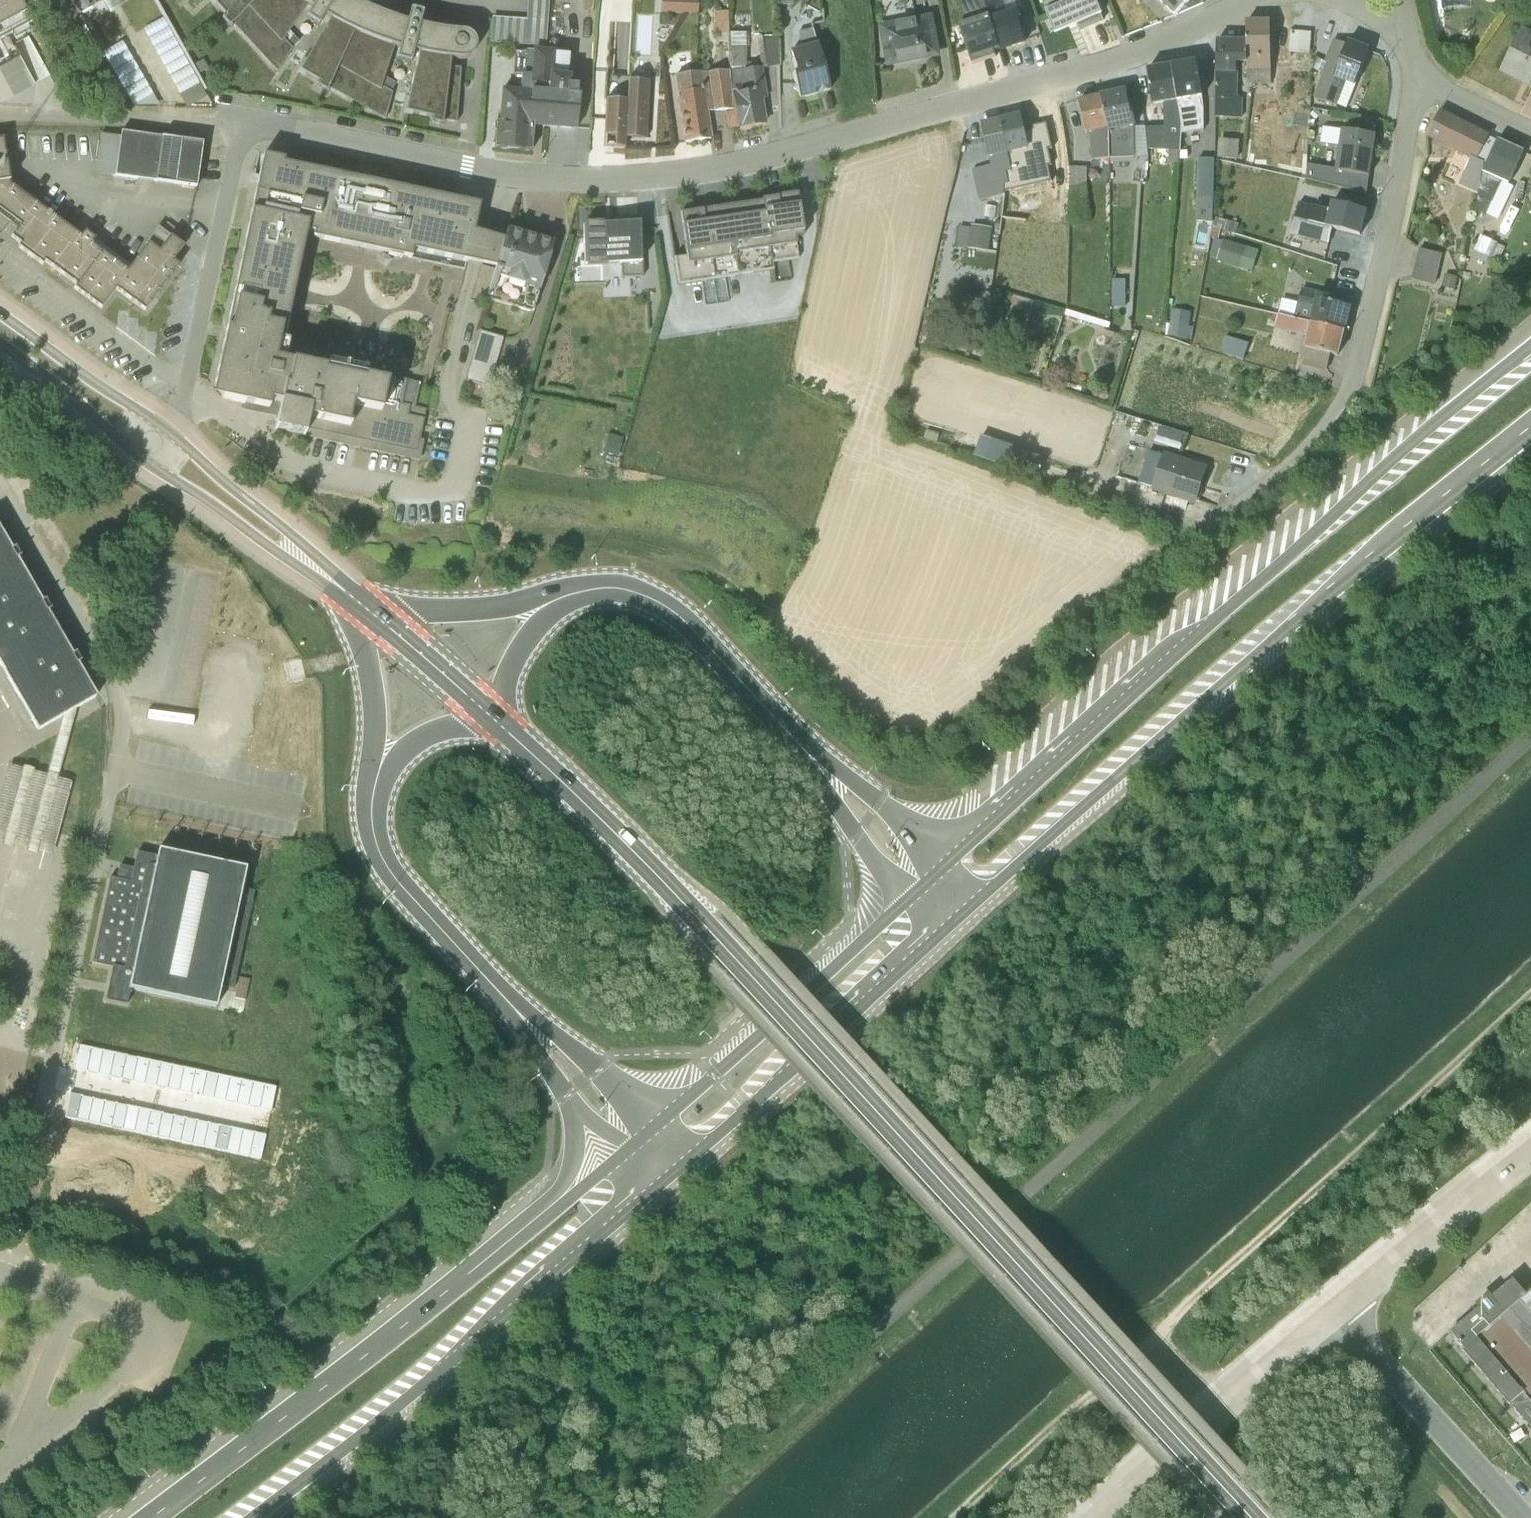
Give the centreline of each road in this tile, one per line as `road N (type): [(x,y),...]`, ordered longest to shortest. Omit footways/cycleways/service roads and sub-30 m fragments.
road 1 (secondary): [(1250,1517),(706,930),(495,720)]
road 2 (residential): [(243,123),(502,174),(657,173),(814,145),(1146,49),(1247,0)]
road 3 (track): [(940,1517),(1530,988)]
road 4 (primary): [(1530,349),(1409,442),(943,867)]
road 5 (primary): [(963,914),(1355,567),(1530,426)]
road 6 (residential): [(1193,538),(1316,437),(1351,385),(1415,66)]
road 7 (primary): [(254,1517),(469,1349),(675,1173)]
road 8 (primary): [(554,1204),(150,1517)]
road 9 (primary): [(675,1173),(963,914)]
road 10 (primary): [(909,898),(650,1132)]
road 11 (unclassified): [(1331,1306),(1090,1517)]
road 12 (secondary): [(800,746),(665,607),(603,588),(547,603)]
road 13 (residential): [(166,427),(185,386),(243,123)]
road 14 (secondary): [(1520,1517),(1331,1306)]
road 15 (secondary): [(377,774),(369,810),(380,854),(507,999)]
road 16 (secondary): [(139,459),(356,602)]
road 17 (secondary): [(356,602),(166,427)]
road 18 (unclassified): [(1530,1149),(1331,1306)]
road 19 (residential): [(0,111),(243,123)]
road 20 (secondary): [(166,427),(0,316)]
road 21 (secondary): [(650,1132),(602,1068),(507,999)]
road 22 (secondary): [(547,603),(435,612),(356,602)]
road 23 (secondary): [(943,867),(879,801),(800,746)]
road 24 (secondary): [(800,746),(856,835),(909,898)]
road 25 (secondary): [(495,720),(356,602)]
road 26 (secondary): [(0,343),(139,459)]
road 27 (secondary): [(356,602),(373,693),(377,774)]
road 28 (residential): [(1415,66),(1440,90),(1530,136)]
road 29 (secondary): [(377,774),(436,731),(495,720)]
road 30 (secondary): [(495,720),(508,674),(547,603)]

